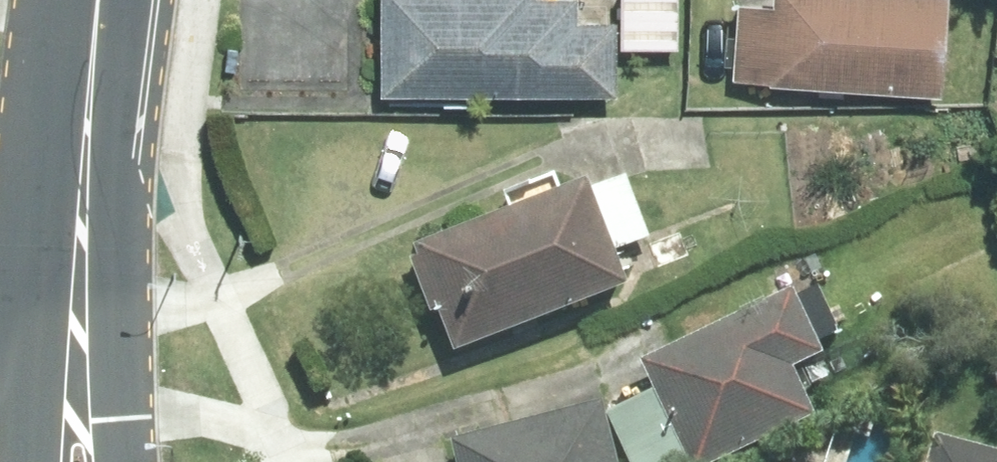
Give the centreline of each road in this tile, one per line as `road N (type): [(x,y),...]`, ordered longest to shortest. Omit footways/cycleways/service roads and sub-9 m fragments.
road 1 (secondary): [(145,0),(123,251),(132,461)]
road 2 (secondary): [(50,284),(68,0)]
road 3 (secondary): [(45,461),(50,284)]

